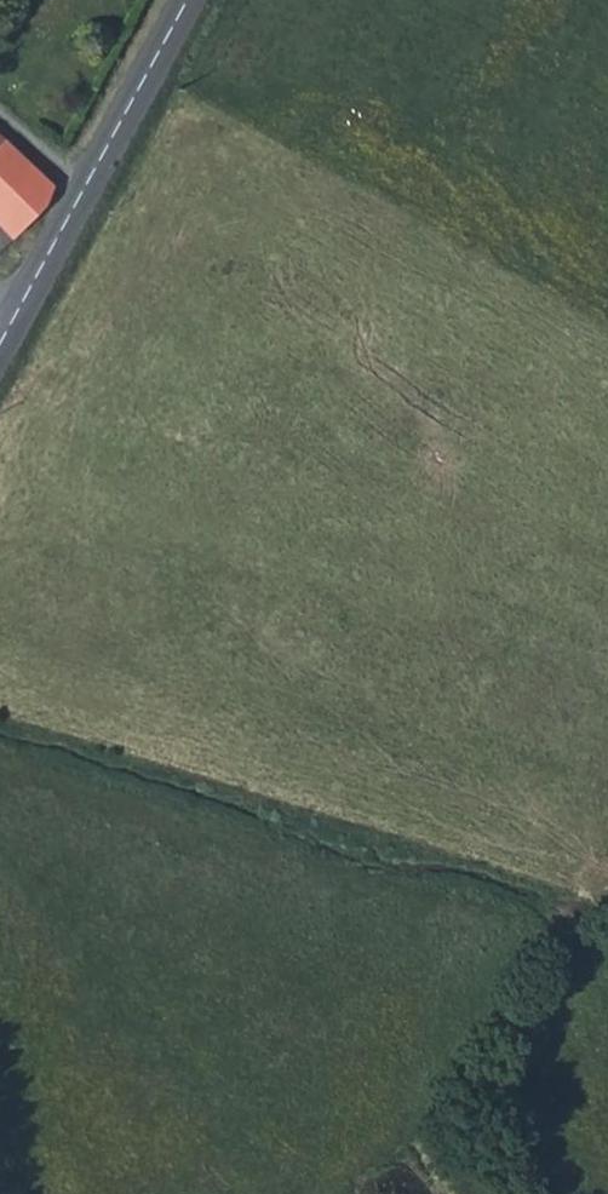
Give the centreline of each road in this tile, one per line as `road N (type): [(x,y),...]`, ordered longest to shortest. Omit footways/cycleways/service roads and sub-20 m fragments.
road 1 (tertiary): [(0,340),(193,0)]

